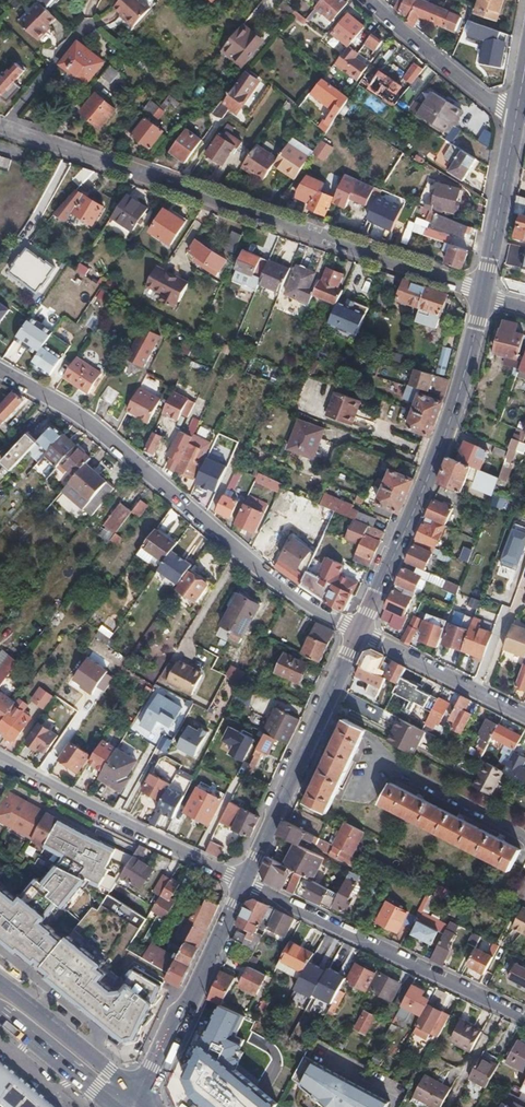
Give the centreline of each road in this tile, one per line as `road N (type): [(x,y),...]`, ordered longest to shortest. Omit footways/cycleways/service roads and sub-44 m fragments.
road 1 (residential): [(484,294),(0,124)]
road 2 (residential): [(360,634),(268,577),(105,433),(0,367)]
road 3 (tertiary): [(360,634),(444,437),(484,294)]
road 4 (residential): [(242,881),(524,1017)]
road 5 (tertiary): [(242,881),(360,634)]
road 6 (residential): [(0,754),(242,881)]
road 7 (tertiary): [(141,1098),(242,881)]
road 8 (residential): [(367,0),(516,115)]
road 9 (residential): [(524,716),(360,634)]
road 10 (primary): [(141,1098),(0,983)]
road 11 (tertiary): [(484,294),(516,115)]
road 12 (primary): [(0,1013),(115,1106)]

